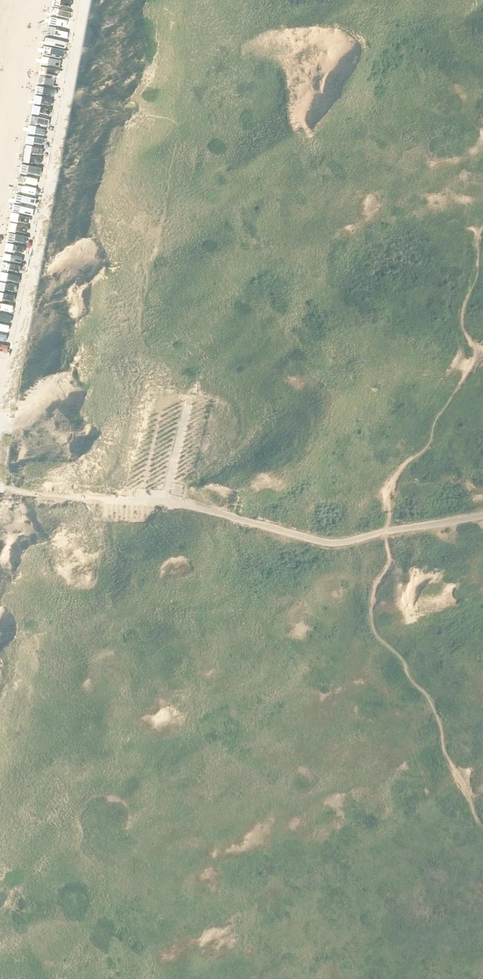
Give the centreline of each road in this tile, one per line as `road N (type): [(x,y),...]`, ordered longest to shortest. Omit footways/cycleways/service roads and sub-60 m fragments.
road 1 (unclassified): [(75,500),(186,504),(328,545),(482,516)]

